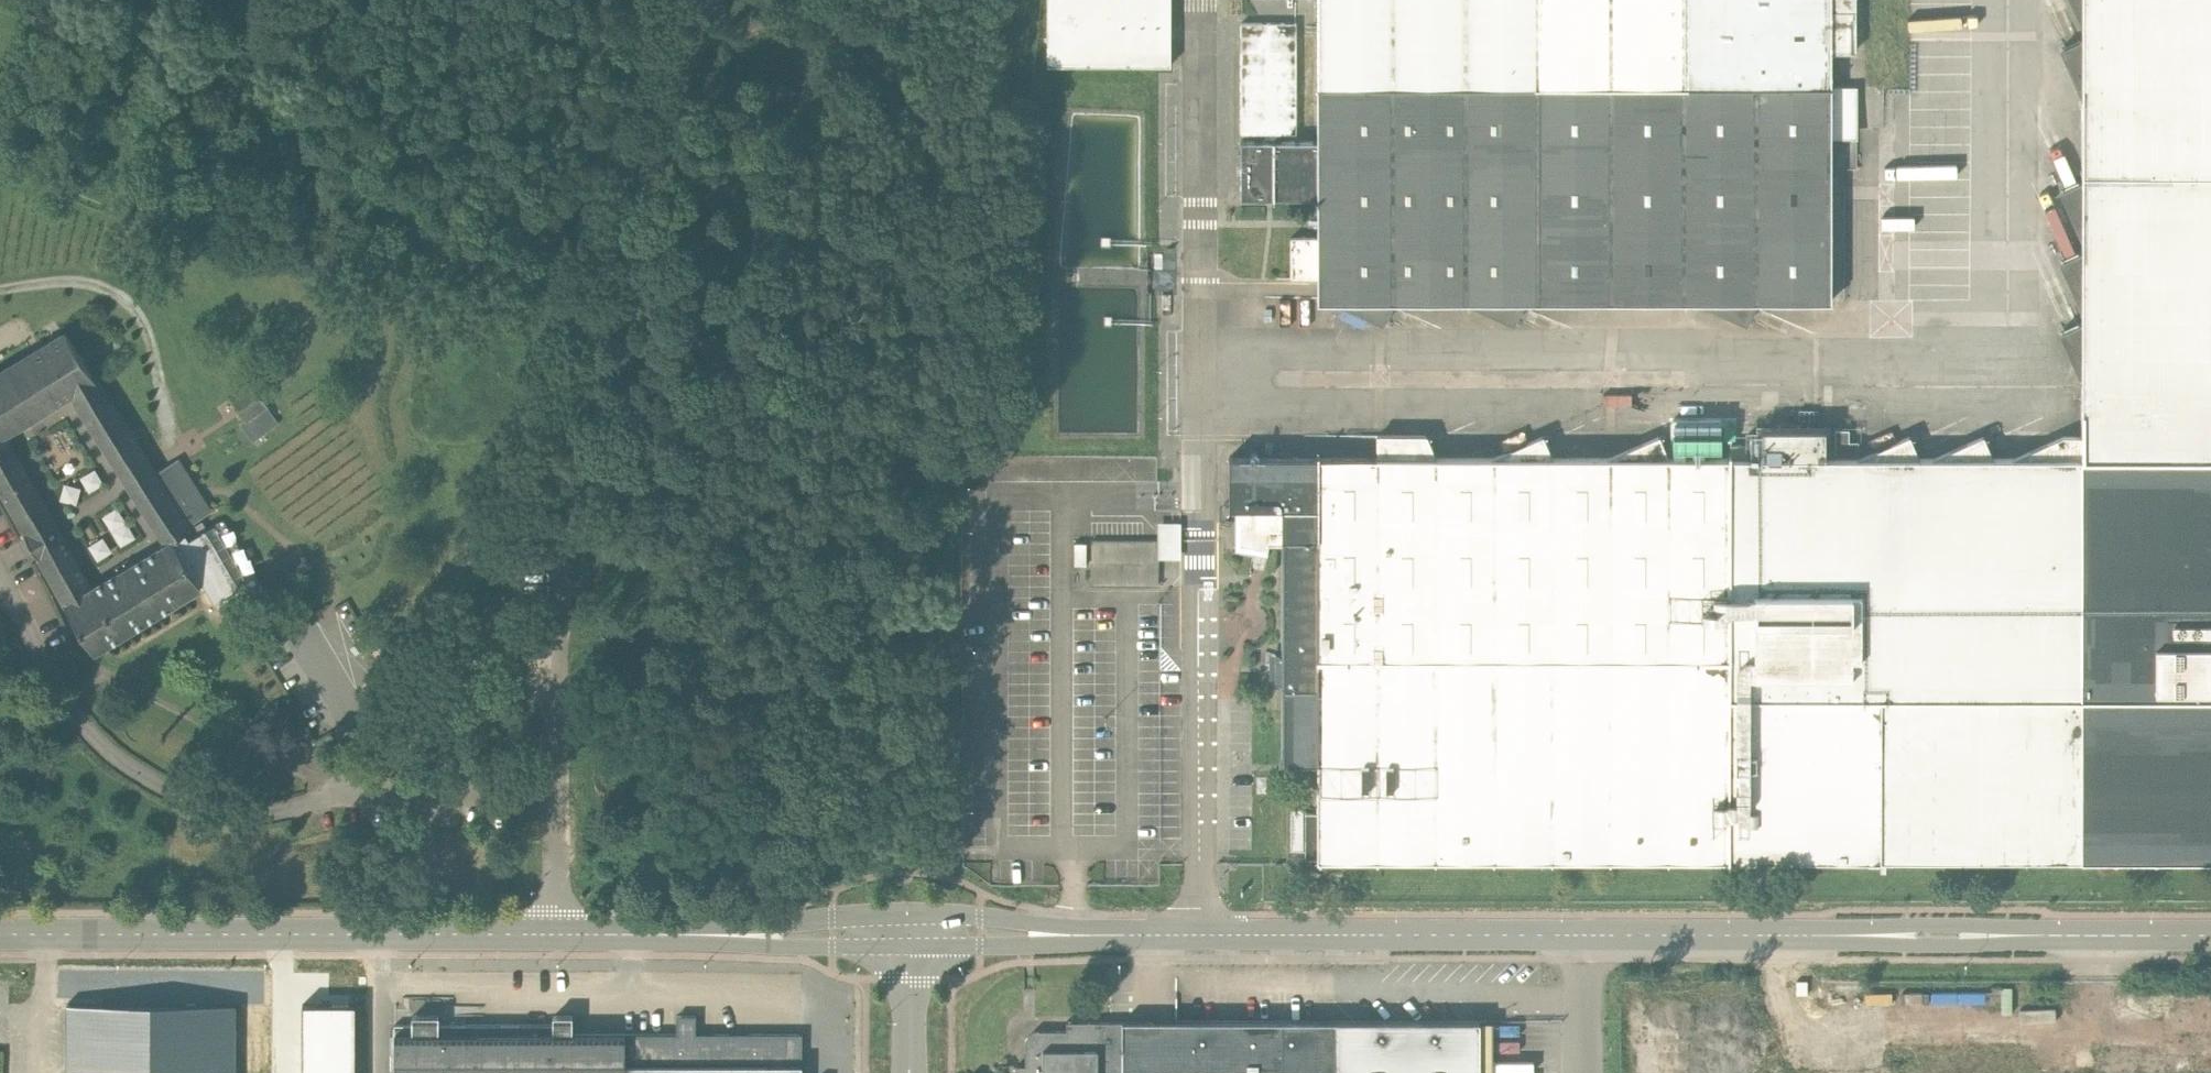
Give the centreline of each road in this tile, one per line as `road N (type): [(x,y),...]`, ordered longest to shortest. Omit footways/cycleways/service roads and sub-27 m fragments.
road 1 (tertiary): [(1071,933),(2210,934)]
road 2 (tertiary): [(0,930),(558,933)]
road 3 (unclassified): [(564,485),(558,933)]
road 4 (unclassified): [(704,0),(619,284)]
road 5 (unclassified): [(564,485),(619,284)]
road 6 (tertiary): [(909,913),(721,934)]
road 7 (tertiary): [(721,934),(773,945),(908,946)]
road 8 (tertiary): [(908,946),(1028,946),(1071,933)]
road 9 (tertiary): [(1071,933),(980,914),(909,913)]
road 10 (tertiary): [(558,933),(721,934)]
road 11 (unclassified): [(909,1069),(908,946)]

